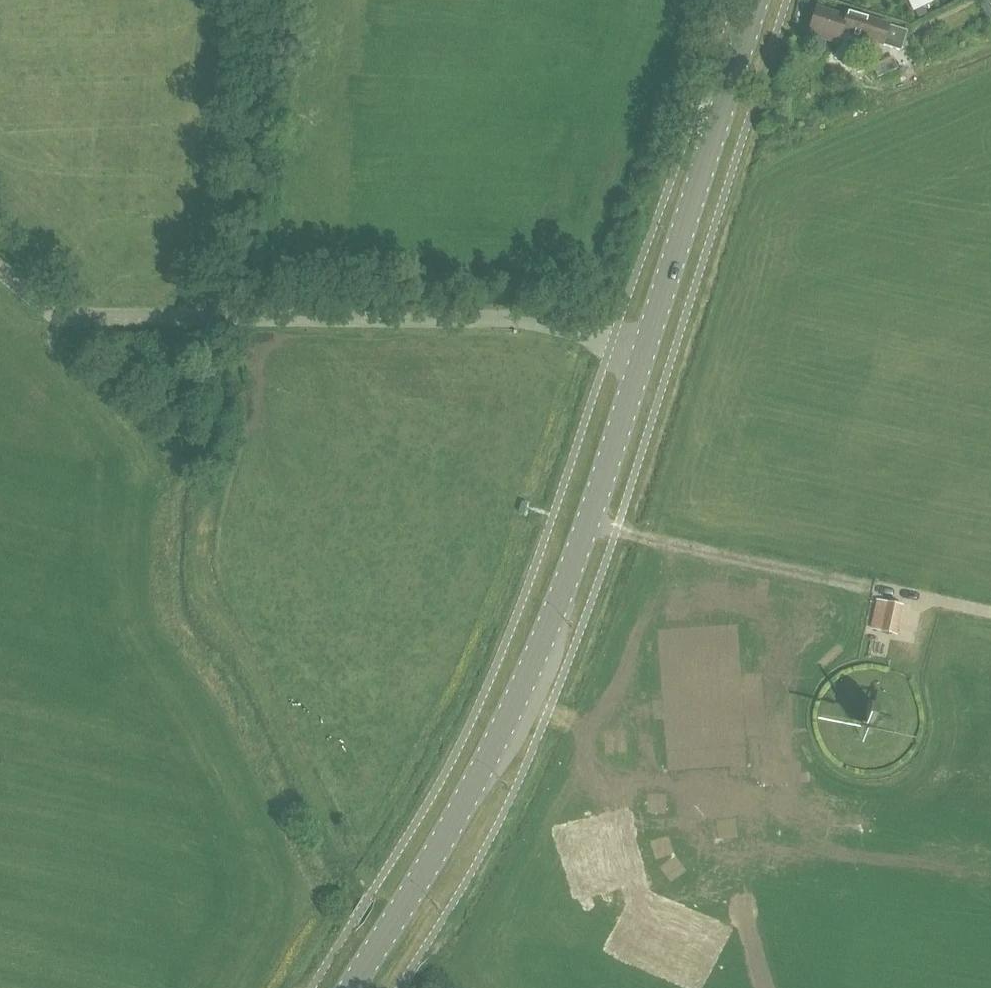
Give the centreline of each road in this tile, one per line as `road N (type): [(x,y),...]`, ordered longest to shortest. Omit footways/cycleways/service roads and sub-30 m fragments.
road 1 (tertiary): [(351,987),(477,776),(550,622),(756,0)]

